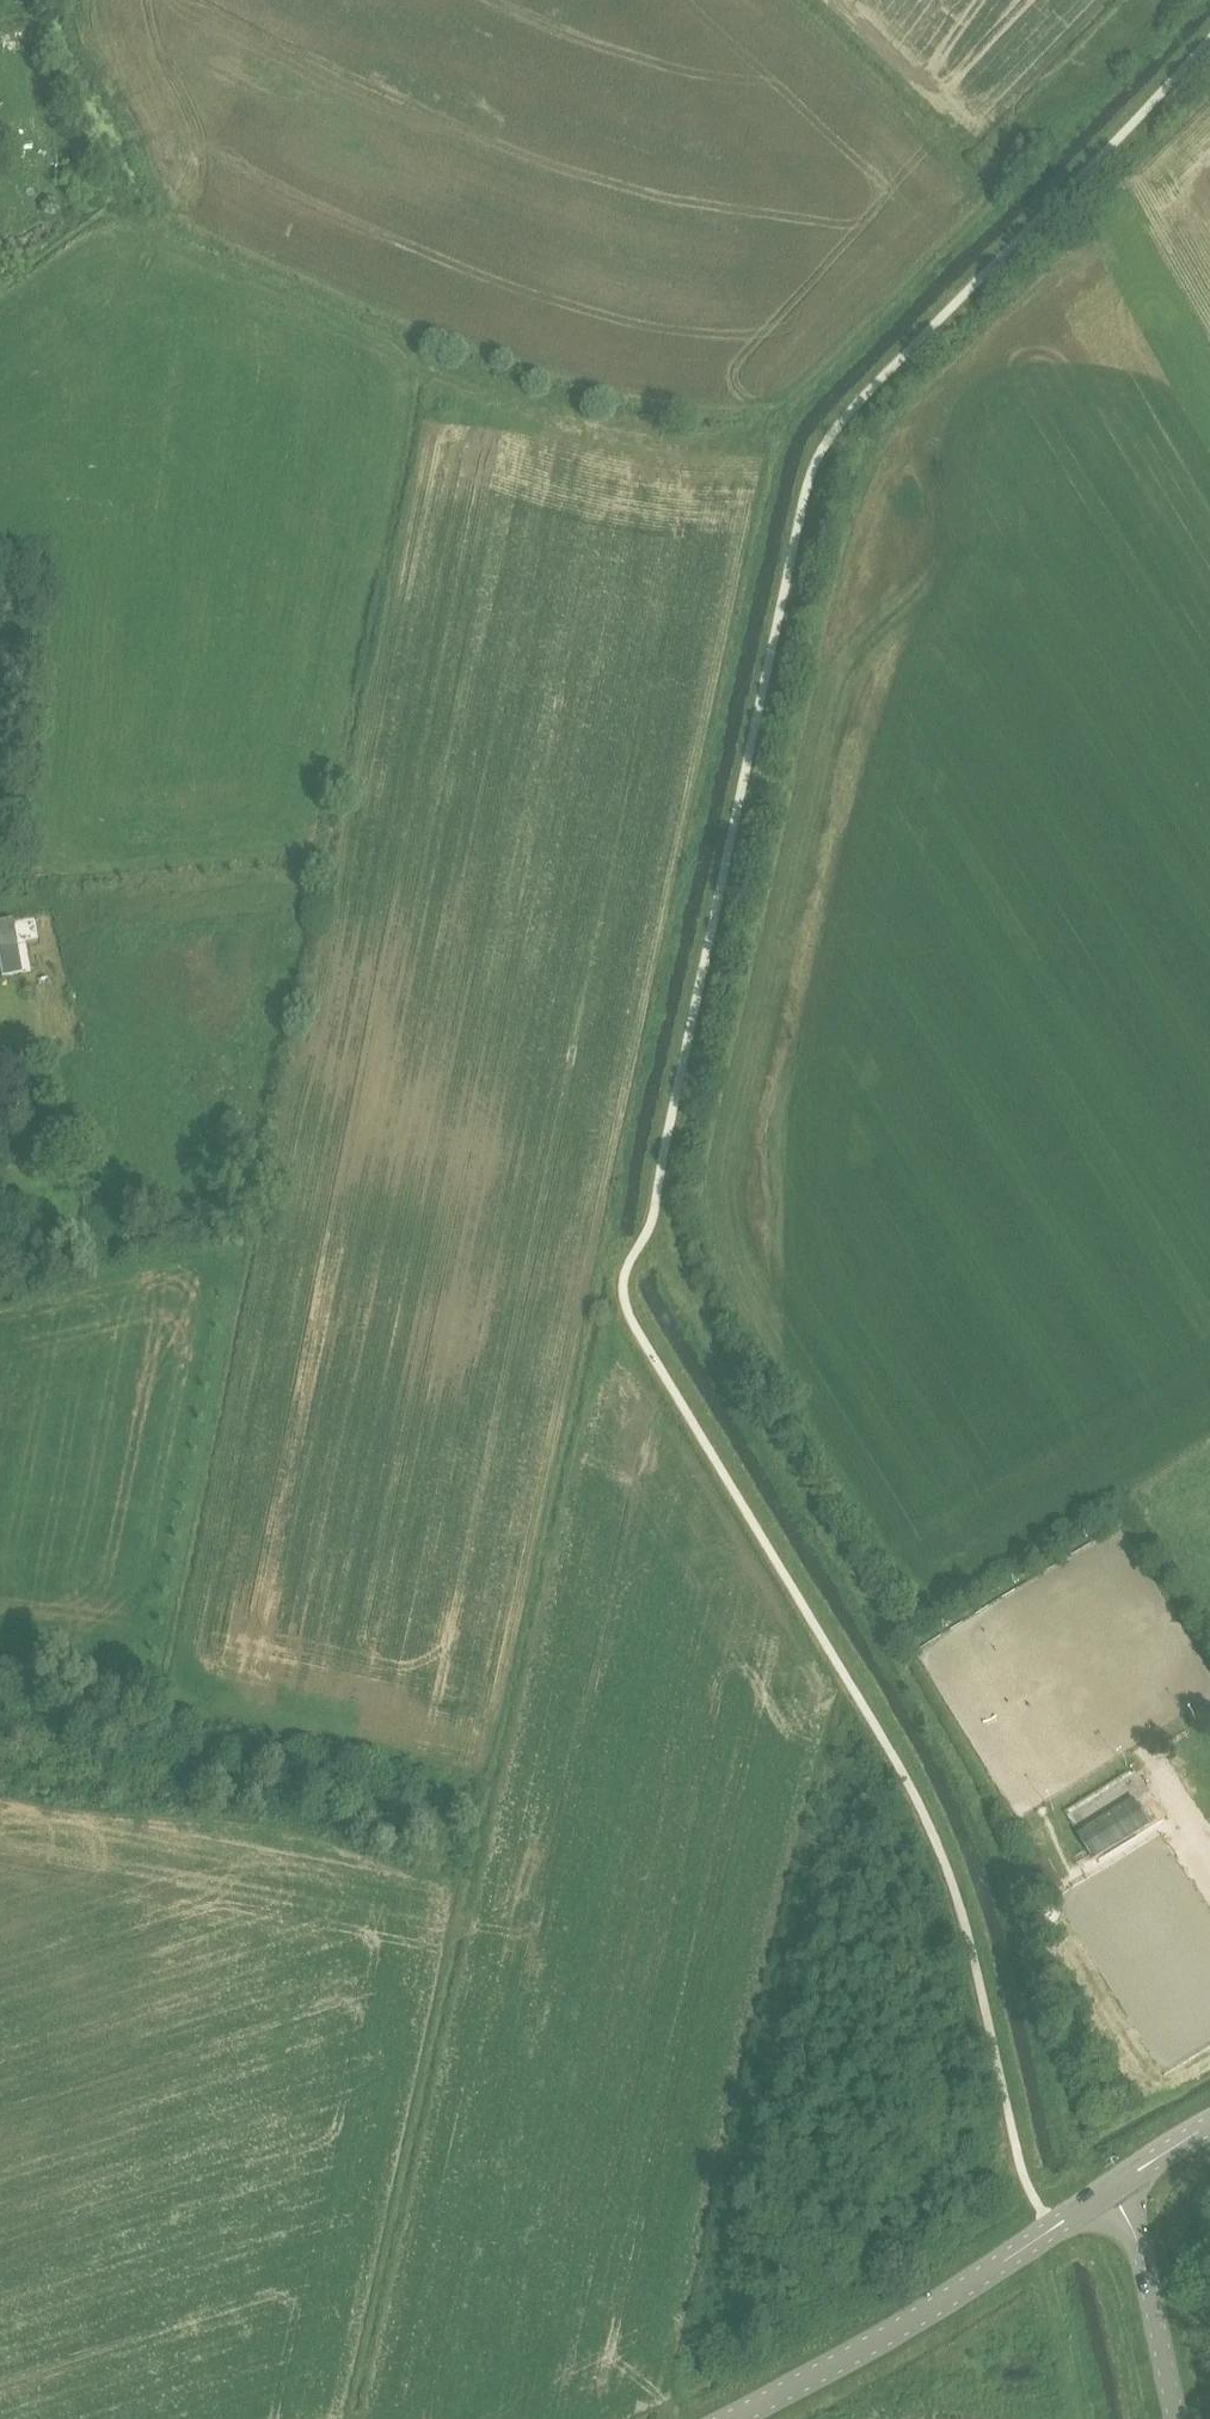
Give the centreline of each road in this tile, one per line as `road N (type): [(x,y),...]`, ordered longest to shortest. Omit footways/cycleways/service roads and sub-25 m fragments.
road 1 (tertiary): [(728,2418),(928,2311),(1115,2186)]
road 2 (unclassified): [(1177,2418),(1149,2279),(1115,2186)]

